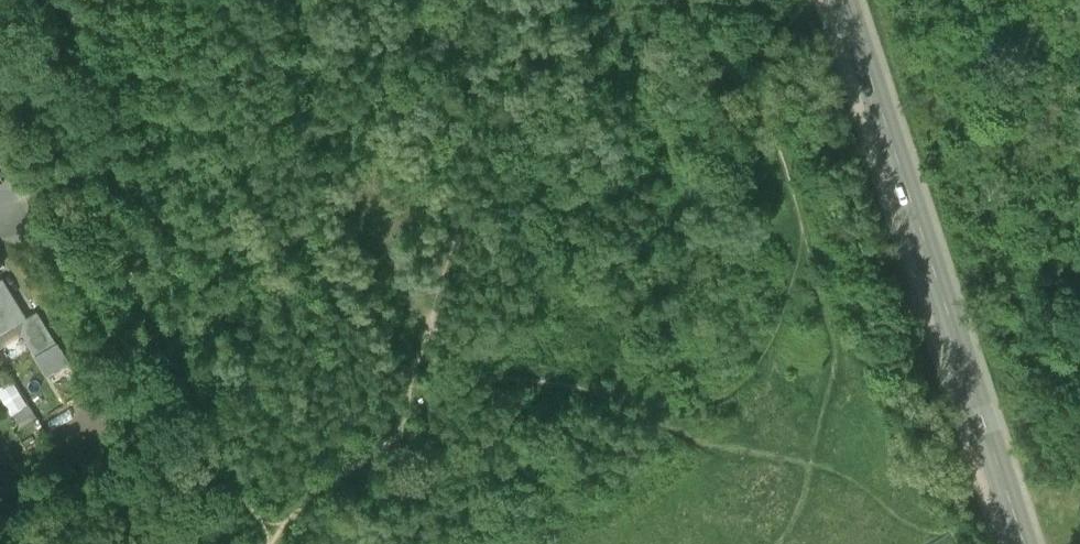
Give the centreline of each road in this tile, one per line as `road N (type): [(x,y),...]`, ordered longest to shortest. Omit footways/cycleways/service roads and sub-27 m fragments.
road 1 (track): [(781,543),(857,424),(771,152),(693,0)]
road 2 (tertiary): [(841,0),(1023,543)]

